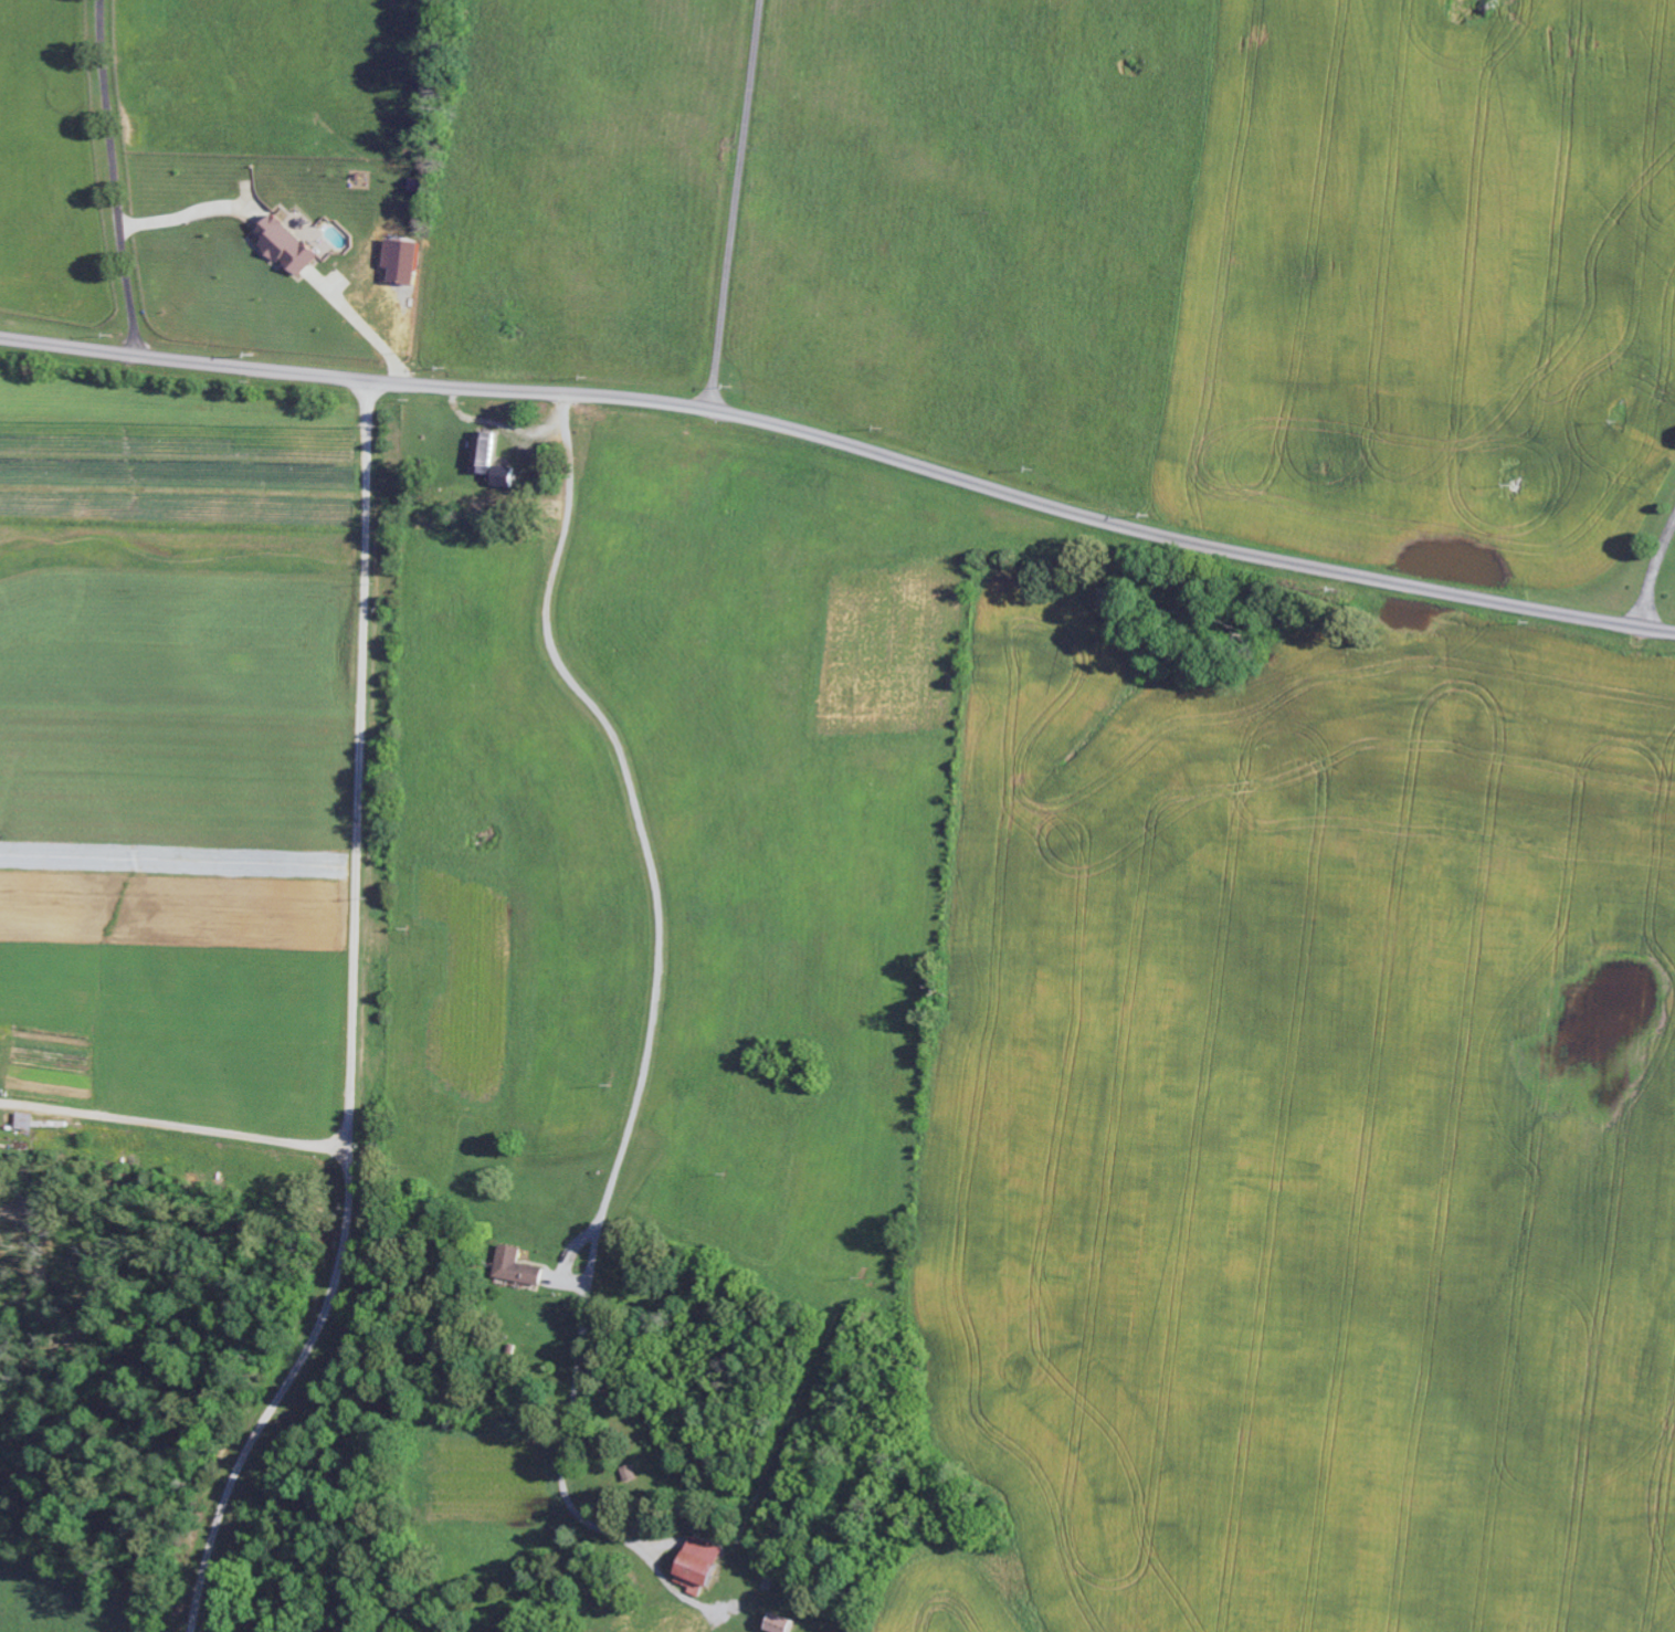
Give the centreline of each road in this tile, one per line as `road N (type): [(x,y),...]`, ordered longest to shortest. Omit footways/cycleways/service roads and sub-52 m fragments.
road 1 (residential): [(1674,634),(1178,541),(712,412),(0,339)]

